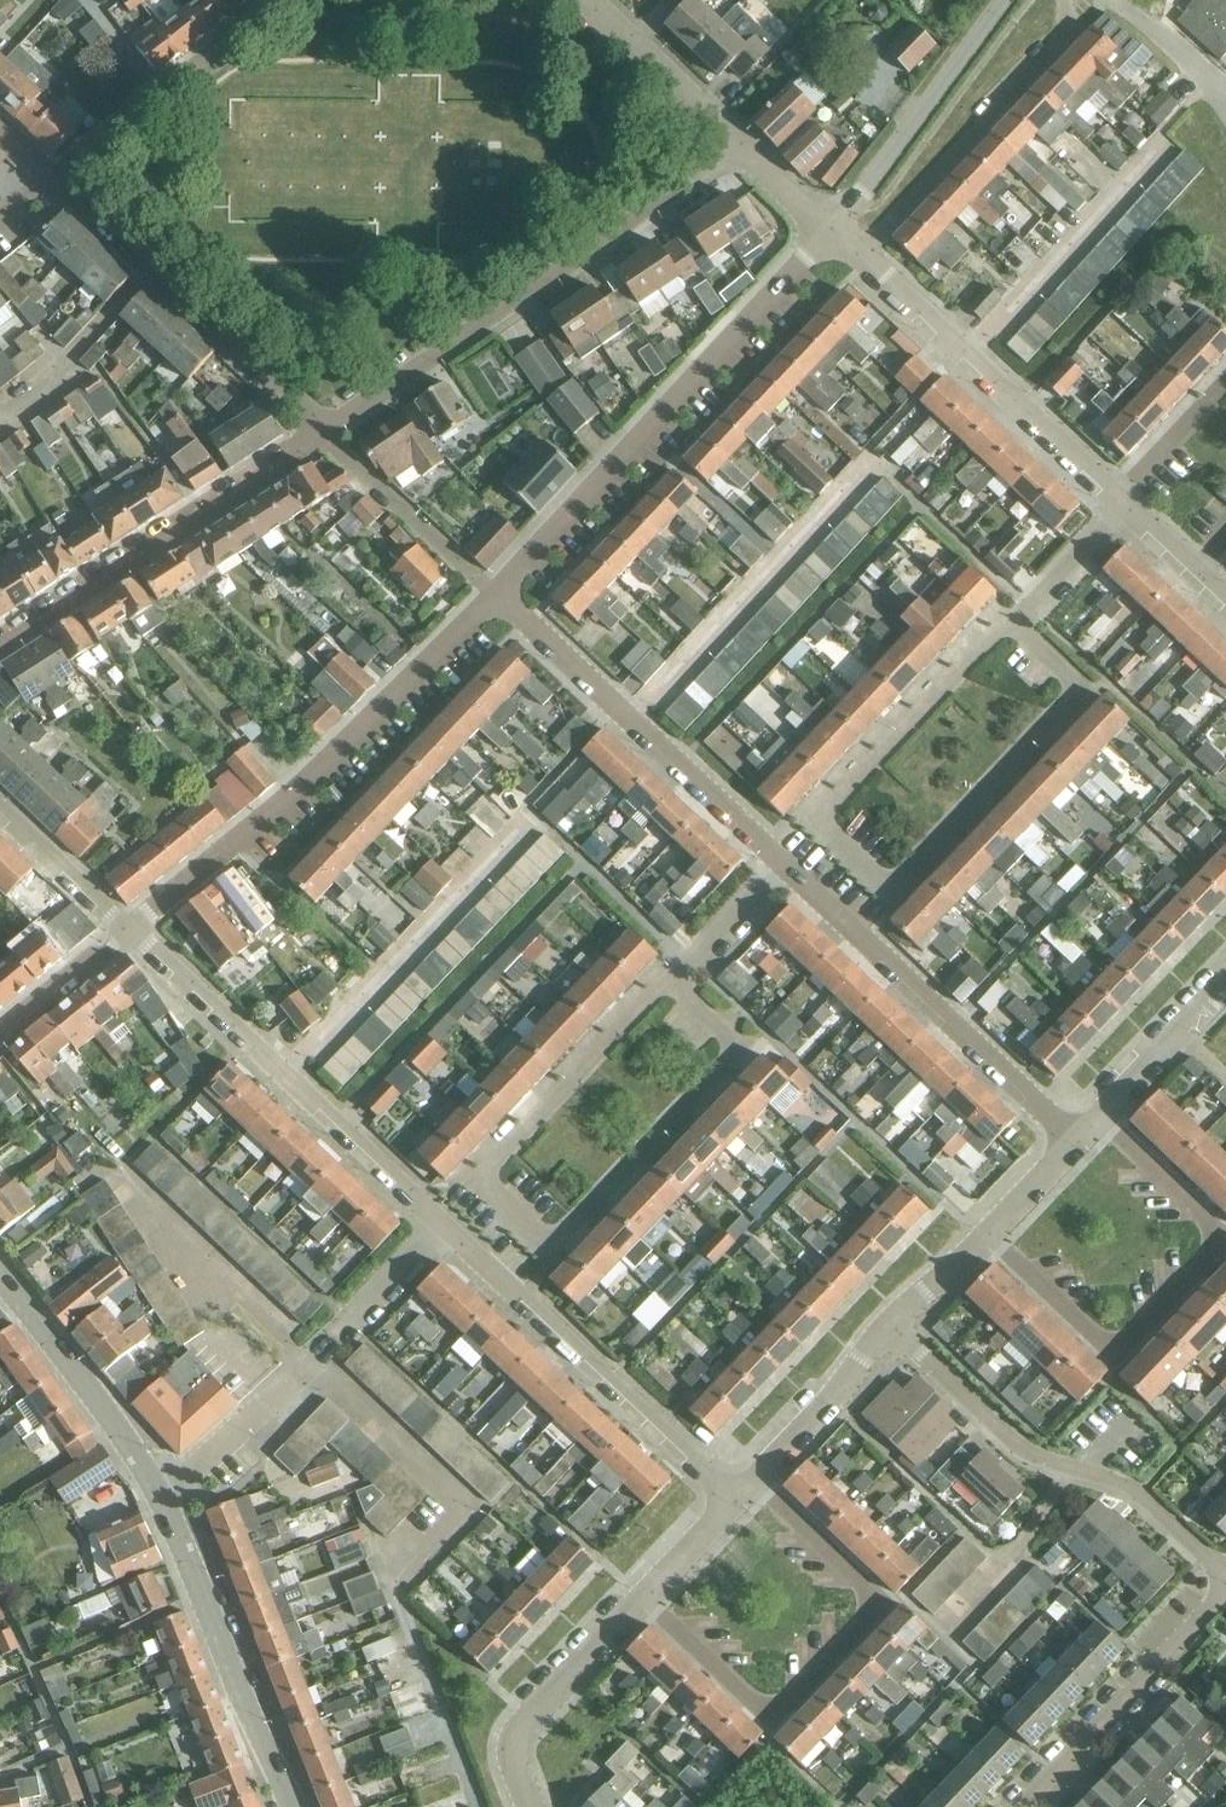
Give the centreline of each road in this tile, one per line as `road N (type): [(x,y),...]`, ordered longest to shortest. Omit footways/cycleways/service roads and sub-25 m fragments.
road 1 (residential): [(1012,619),(993,629),(832,801),(824,816),(833,838),(881,882),(900,881),(1065,702),(1065,671)]
road 2 (residential): [(670,978),(650,986),(491,1160),(490,1186),(536,1233),(563,1236),(726,1067)]
road 3 (residential): [(322,431),(739,144)]
road 4 (residential): [(494,596),(830,230)]
road 5 (residential): [(644,1599),(763,1710),(789,1703),(864,1624),(873,1607),(869,1588),(754,1479)]
road 6 (residential): [(987,1234),(1100,1340),(1136,1339),(1213,1256),(1210,1220),(1100,1118)]
road 7 (residential): [(134,926),(317,772),(494,596)]
road 8 (residential): [(442,1224),(134,926)]
road 9 (residential): [(1225,1574),(1138,1490),(1015,1440),(891,1324)]
road 10 (residential): [(1077,1140),(781,865)]
road 11 (residential): [(734,1501),(442,1224)]
road 12 (residential): [(781,865),(494,596)]
road 13 (residential): [(0,643),(286,463),(322,431)]
road 14 (residential): [(322,431),(50,177)]
road 15 (residential): [(1124,499),(858,257)]
road 16 (secondary): [(289,1806),(159,1491)]
road 17 (residential): [(858,257),(1060,38),(1067,0)]
road 18 (residential): [(397,1586),(462,1517),(309,1369)]
road 19 (residential): [(1018,1806),(1225,1589)]
road 20 (residential): [(830,230),(1004,0)]
road 21 (residential): [(277,0),(50,177)]
road 22 (residential): [(309,1369),(117,1174)]
road 23 (secondary): [(159,1491),(0,1274)]
road 24 (residential): [(530,1806),(512,1759),(516,1734),(644,1599)]
road 25 (residential): [(494,596),(322,431)]
road 26 (residential): [(739,144),(589,0)]
road 27 (residential): [(754,1479),(891,1324)]
road 28 (residential): [(309,1369),(442,1224)]
road 29 (residential): [(159,1491),(309,1369)]
road 30 (residential): [(1100,1118),(1225,984)]
road 31 (residential): [(134,926),(0,808)]
road 32 (residential): [(134,926),(0,1039)]
road 33 (residential): [(1012,619),(1124,499)]
road 34 (residential): [(1225,378),(1130,477),(1124,499)]
road 35 (residential): [(670,978),(781,865)]
road 36 (residential): [(1225,100),(1209,73),(1107,0)]
road 37 (residential): [(644,1599),(734,1501)]
road 38 (residential): [(891,1324),(987,1234)]
road 39 (residential): [(987,1234),(1077,1140)]
road 40 (residential): [(830,230),(739,144)]

